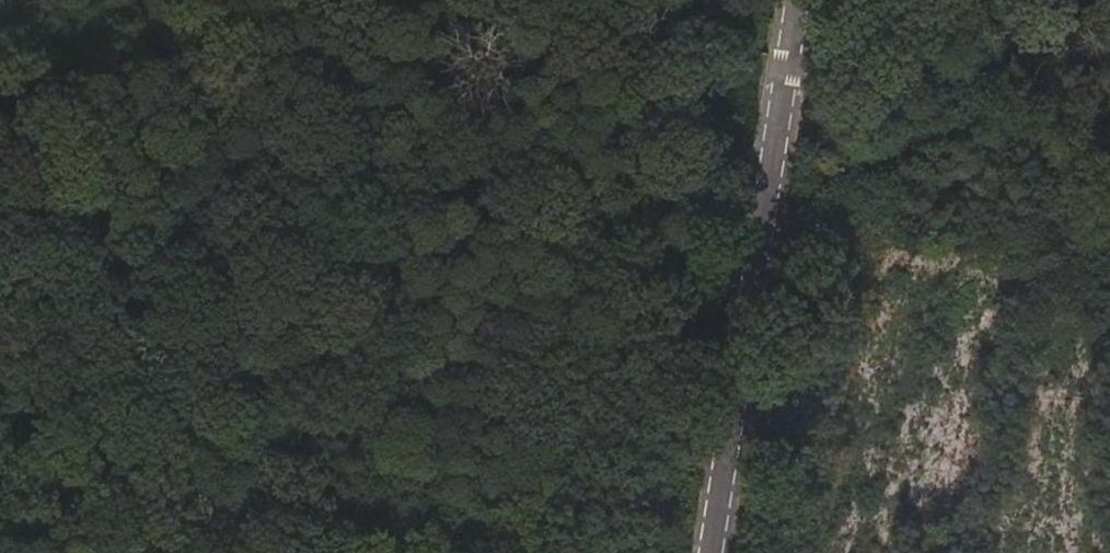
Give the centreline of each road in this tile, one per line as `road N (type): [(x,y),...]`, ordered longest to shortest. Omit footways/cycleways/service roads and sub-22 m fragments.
road 1 (unclassified): [(794,0),(708,552)]
road 2 (track): [(515,552),(721,475)]

